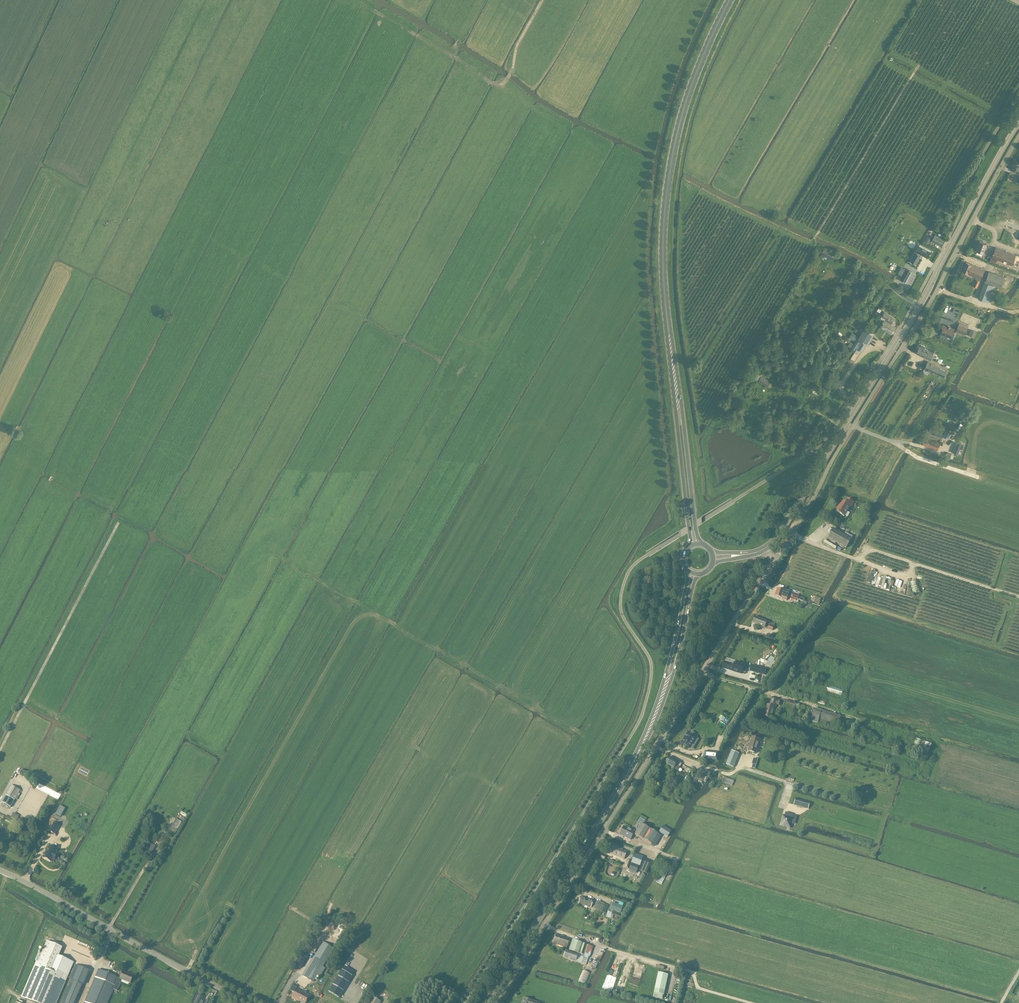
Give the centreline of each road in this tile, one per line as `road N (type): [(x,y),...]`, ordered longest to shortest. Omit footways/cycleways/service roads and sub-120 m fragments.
road 1 (unclassified): [(776,561),(497,1002)]
road 2 (tertiary): [(765,548),(907,327),(1018,123)]
road 3 (unclassified): [(1018,136),(776,561)]
road 4 (primary): [(675,382),(663,278),(670,170),(682,114),(730,0)]
road 5 (unclassified): [(249,1002),(0,872)]
road 6 (primary): [(487,1002),(621,785)]
road 7 (primary): [(688,570),(666,672),(621,785)]
road 8 (primary): [(621,785),(666,695),(698,574)]
road 9 (track): [(83,1002),(173,819)]
road 10 (primary): [(675,382),(690,546)]
road 11 (primary): [(699,543),(675,382)]

